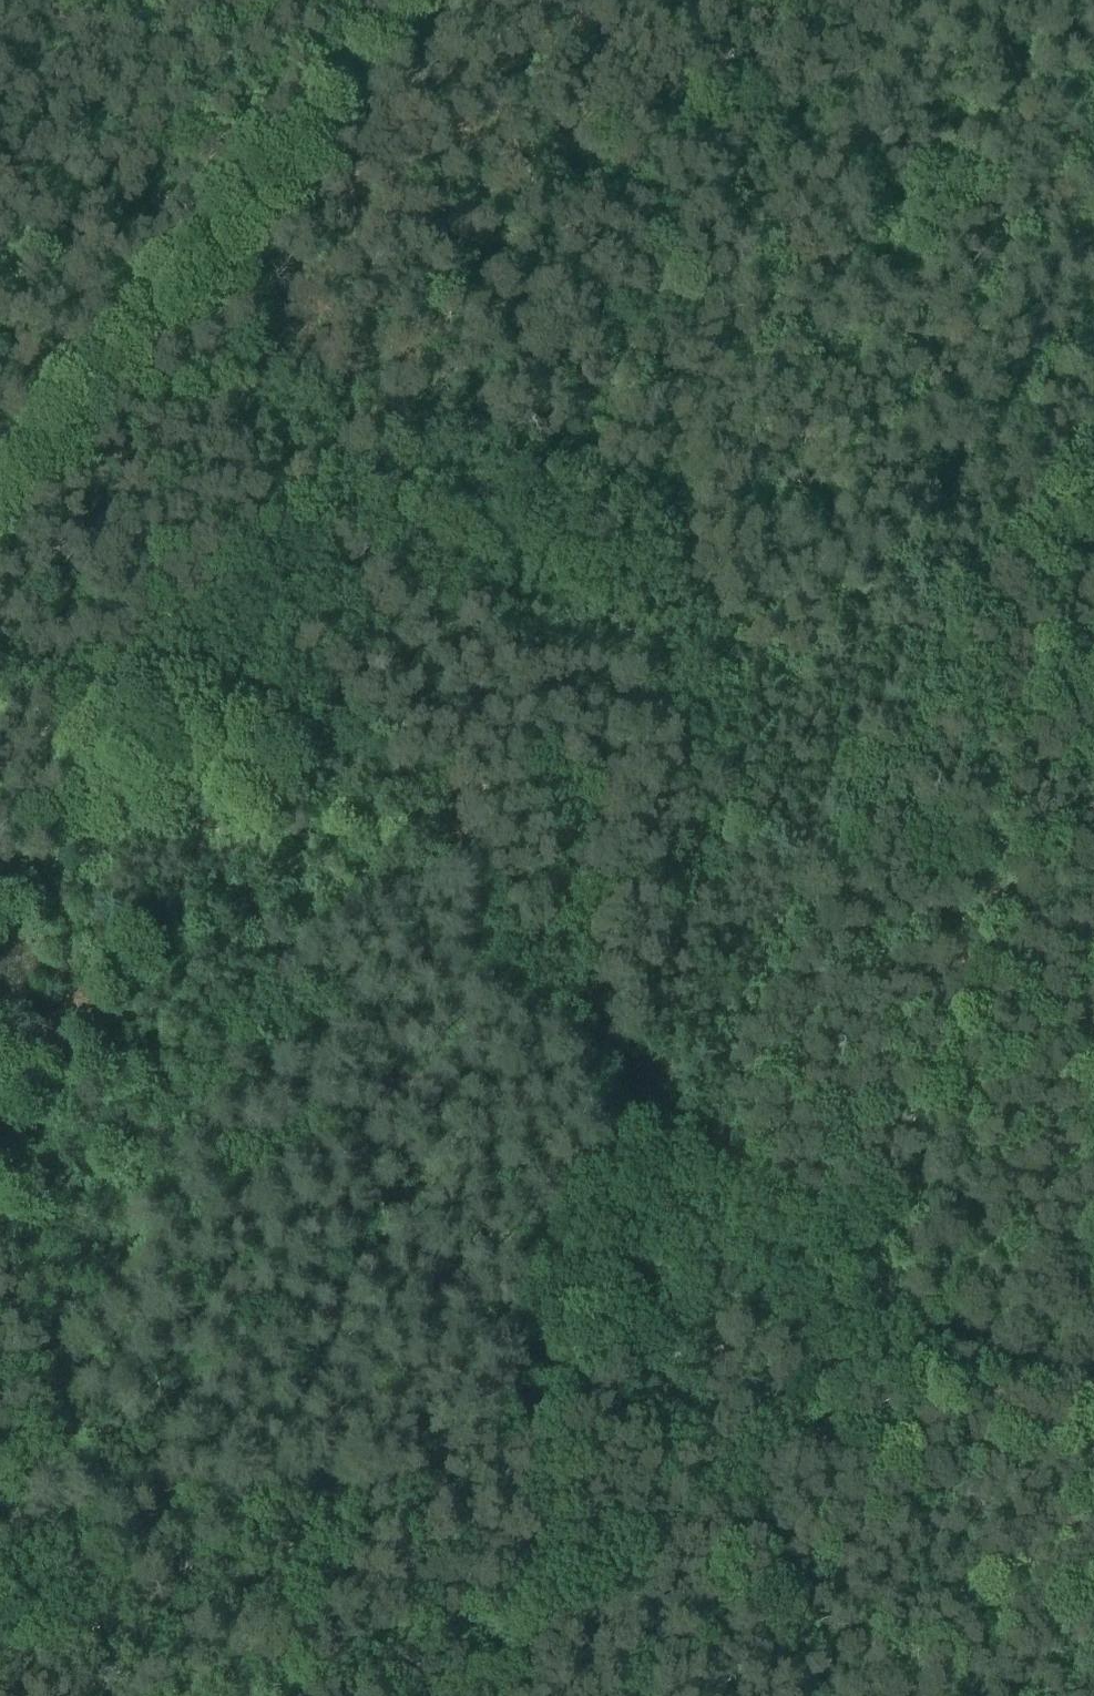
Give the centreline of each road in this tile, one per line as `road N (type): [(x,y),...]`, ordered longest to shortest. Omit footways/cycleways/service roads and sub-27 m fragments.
road 1 (track): [(0,672),(418,784),(431,793),(542,980),(635,1083),(790,1198),(923,1340),(1093,1397)]
road 2 (track): [(441,0),(0,509)]

